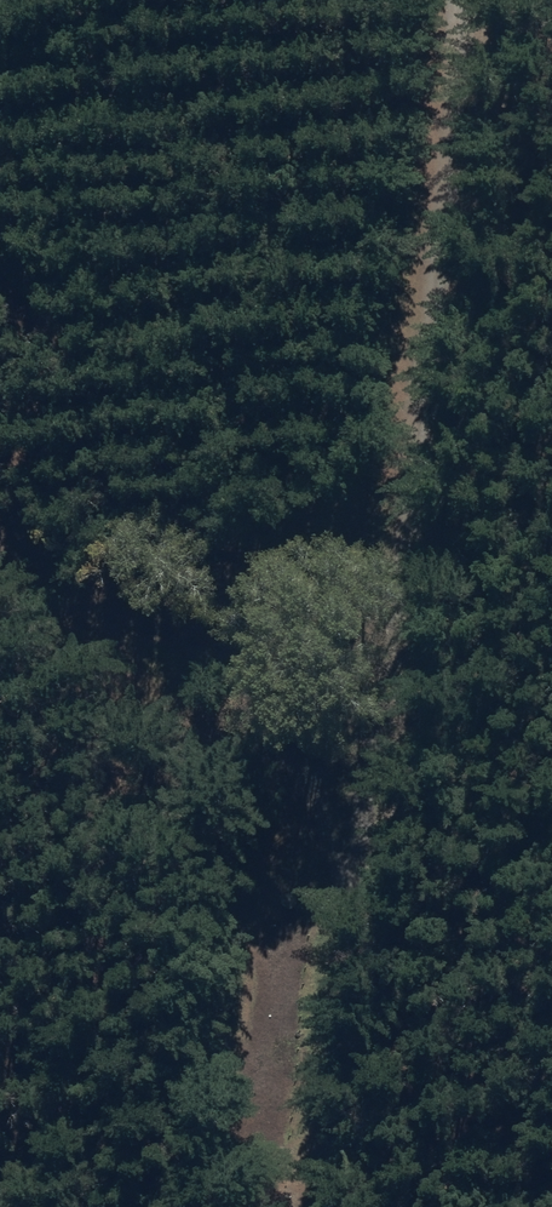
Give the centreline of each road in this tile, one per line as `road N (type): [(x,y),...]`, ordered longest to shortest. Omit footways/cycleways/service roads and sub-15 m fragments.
road 1 (track): [(313,1206),(352,833),(425,489),(463,0)]
road 2 (track): [(225,663),(425,489)]
road 3 (track): [(0,558),(225,663)]
road 4 (track): [(225,663),(352,833)]

